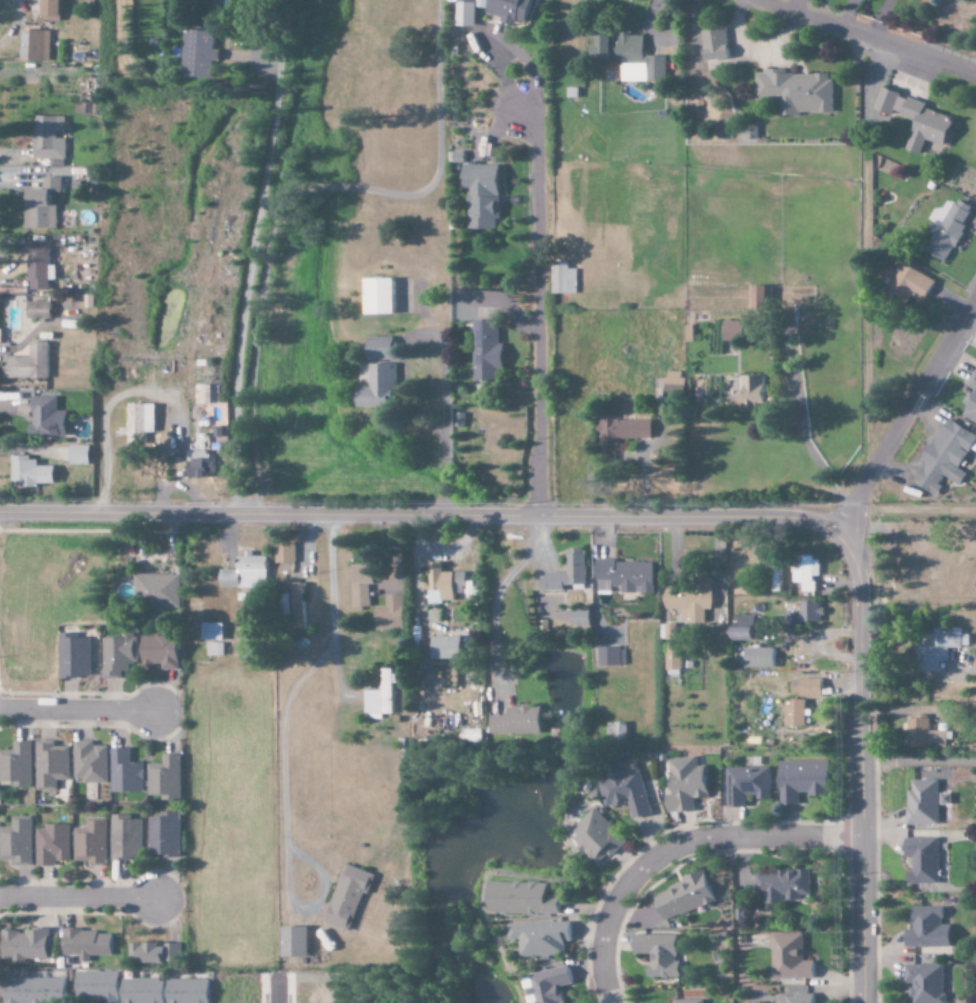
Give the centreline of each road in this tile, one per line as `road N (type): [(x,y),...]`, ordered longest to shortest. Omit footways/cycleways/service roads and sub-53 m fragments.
road 1 (residential): [(0,512),(773,517),(812,520),(846,537),(859,573),(862,1002)]
road 2 (residential): [(535,516),(537,129),(513,104)]
road 3 (residential): [(862,838),(713,835),(647,862),(627,879),(601,931),(598,958),(611,1002)]
road 4 (residential): [(0,897),(274,900)]
road 5 (residential): [(0,712),(273,711)]
road 6 (residential): [(846,537),(975,311)]
road 7 (residential): [(975,77),(764,0)]

